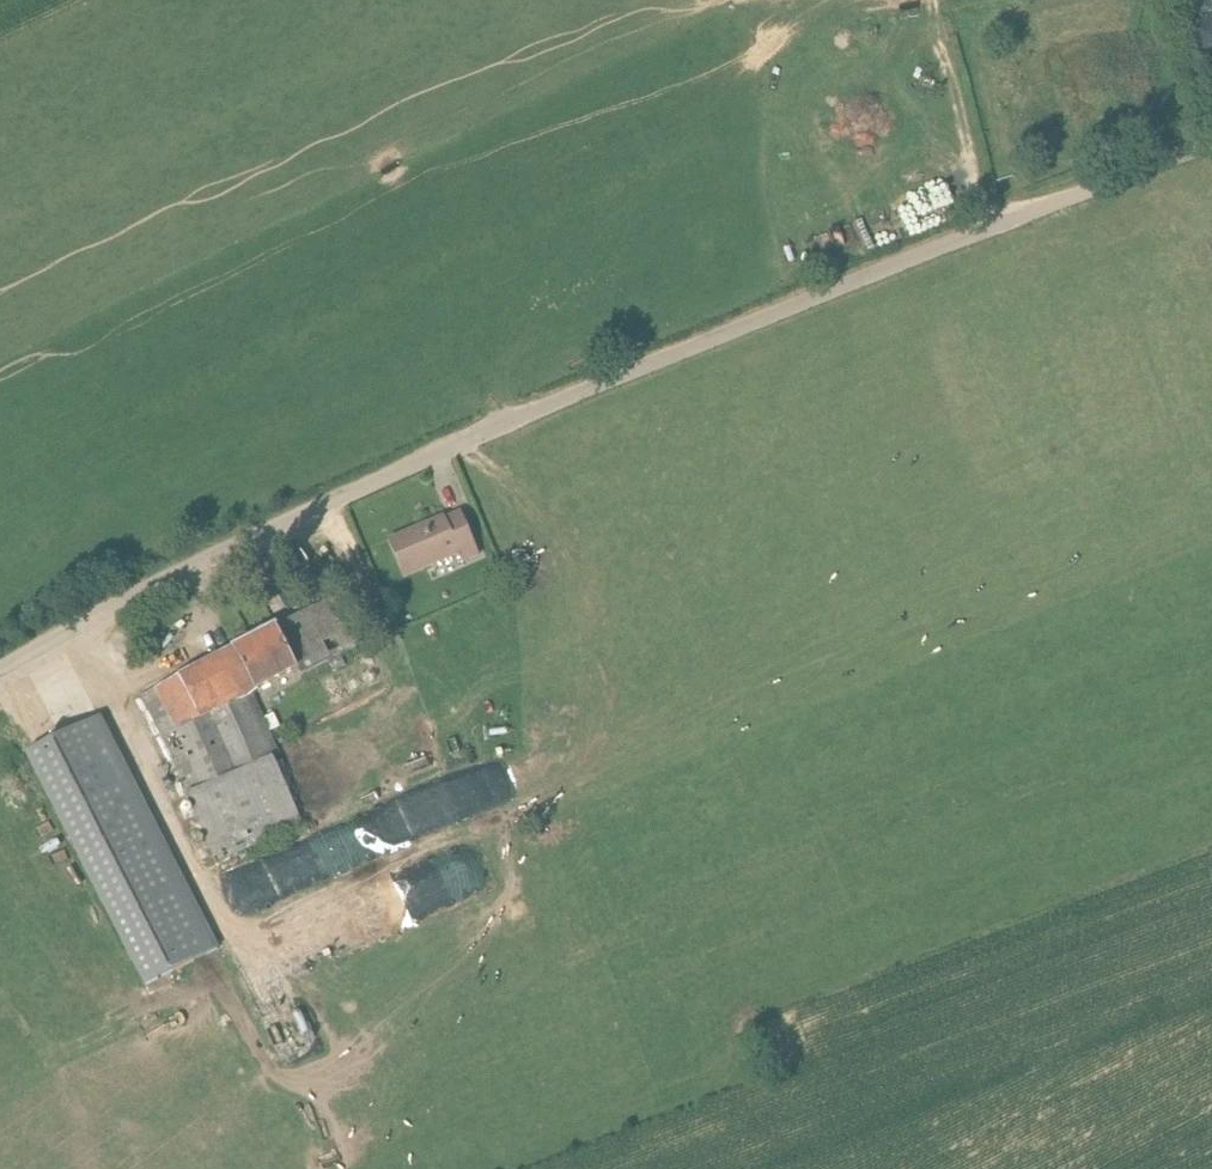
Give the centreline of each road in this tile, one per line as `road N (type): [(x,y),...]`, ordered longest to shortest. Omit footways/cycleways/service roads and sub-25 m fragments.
road 1 (unclassified): [(0,669),(286,519),(615,372),(1211,144)]

